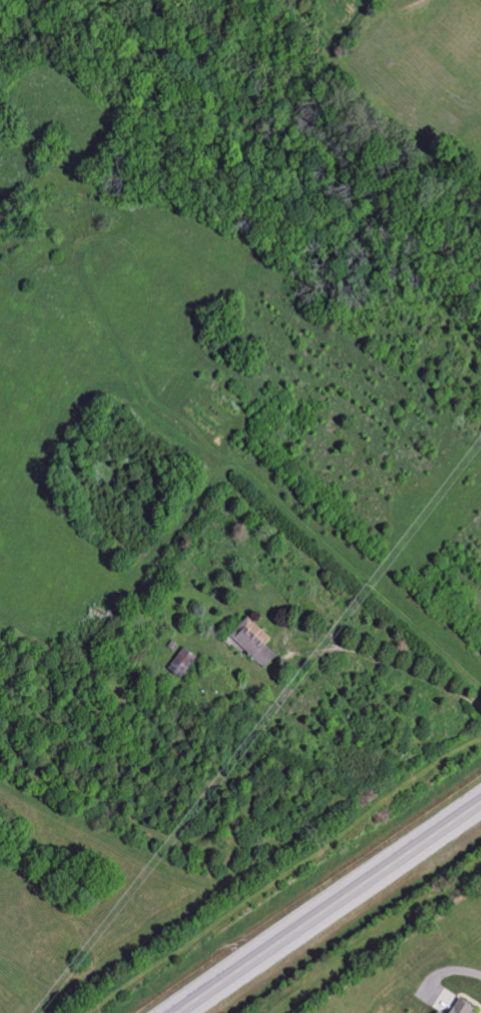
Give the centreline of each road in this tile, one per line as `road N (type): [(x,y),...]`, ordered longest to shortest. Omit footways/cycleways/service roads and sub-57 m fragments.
road 1 (trunk): [(177,1012),(480,803)]

